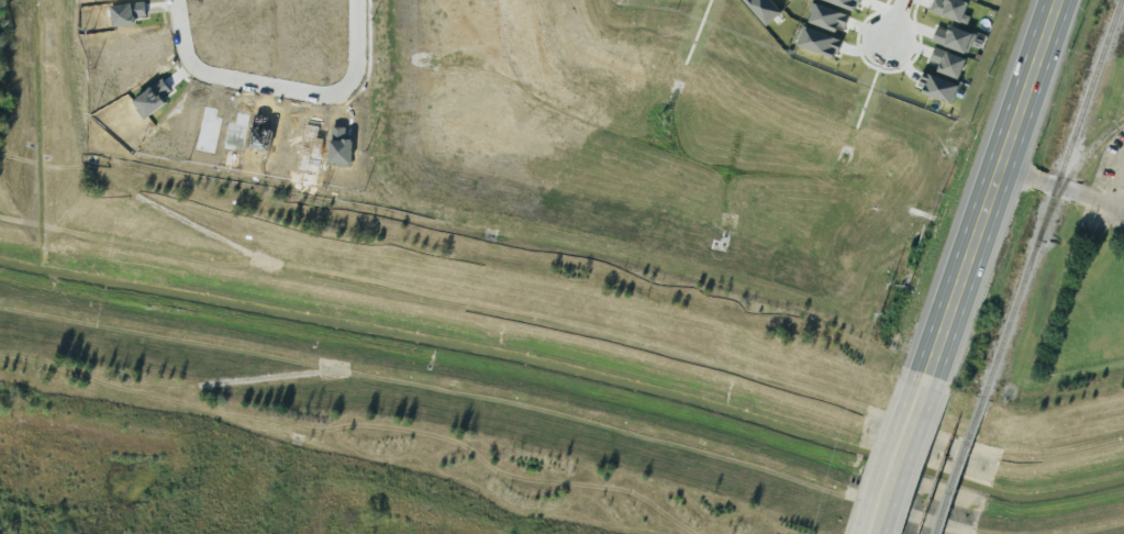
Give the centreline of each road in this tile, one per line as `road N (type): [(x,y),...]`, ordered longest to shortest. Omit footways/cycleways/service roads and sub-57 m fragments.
road 1 (primary): [(1055,0),(926,375)]
road 2 (residential): [(178,0),(186,54),(204,74),(321,96),(350,86)]
road 3 (primary): [(926,375),(871,533)]

